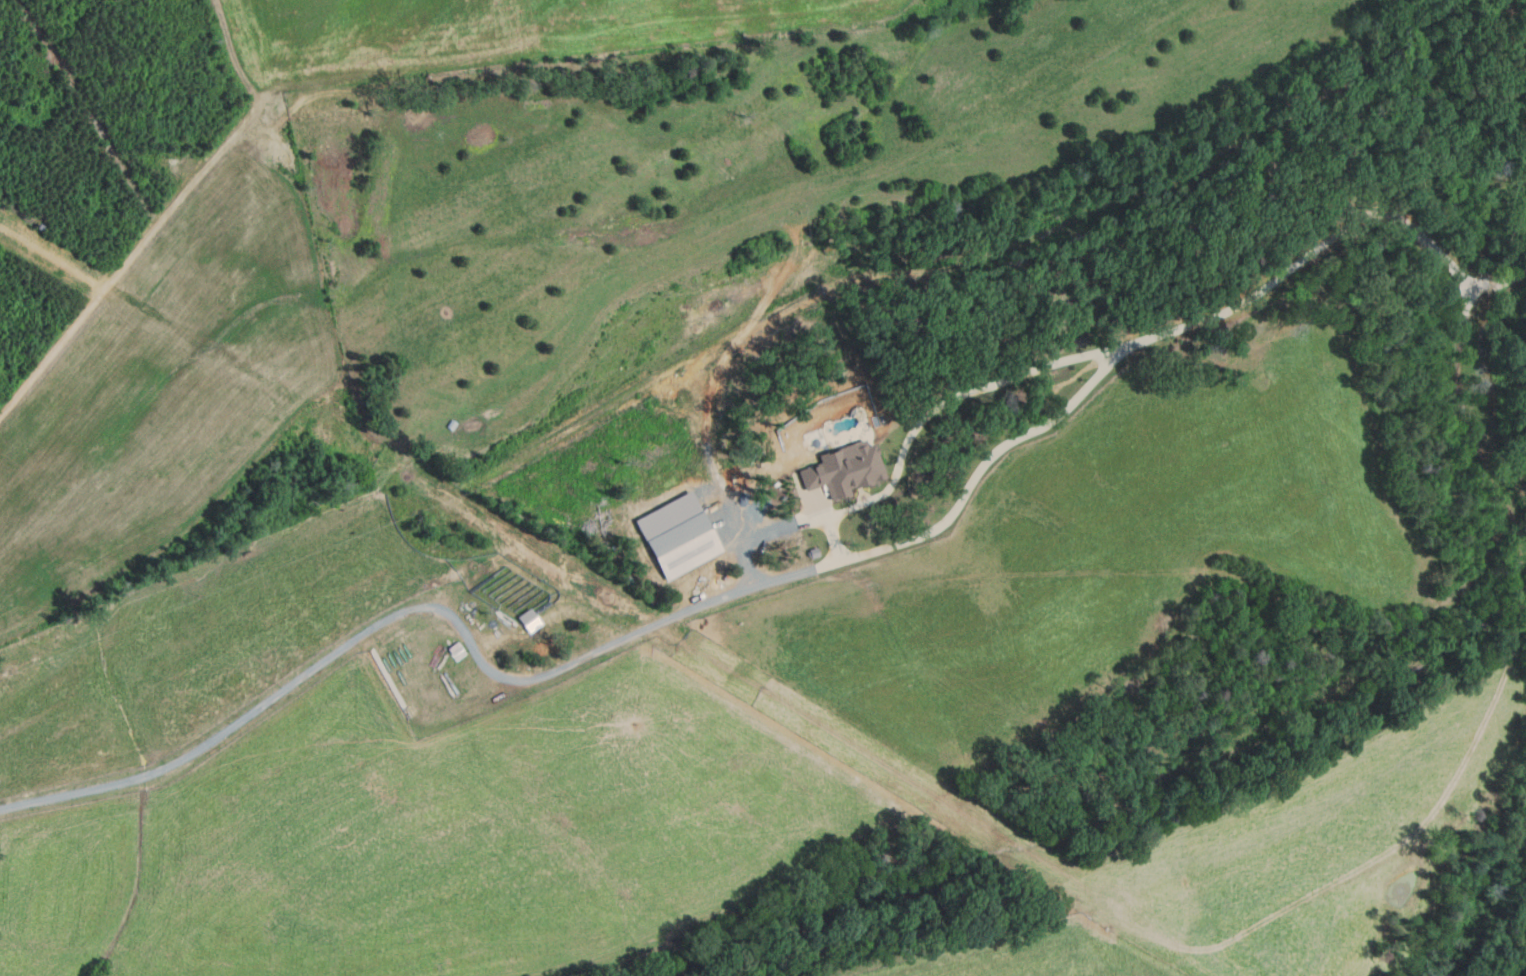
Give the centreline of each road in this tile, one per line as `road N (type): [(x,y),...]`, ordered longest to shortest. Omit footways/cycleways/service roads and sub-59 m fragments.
road 1 (track): [(0,409),(272,86)]

